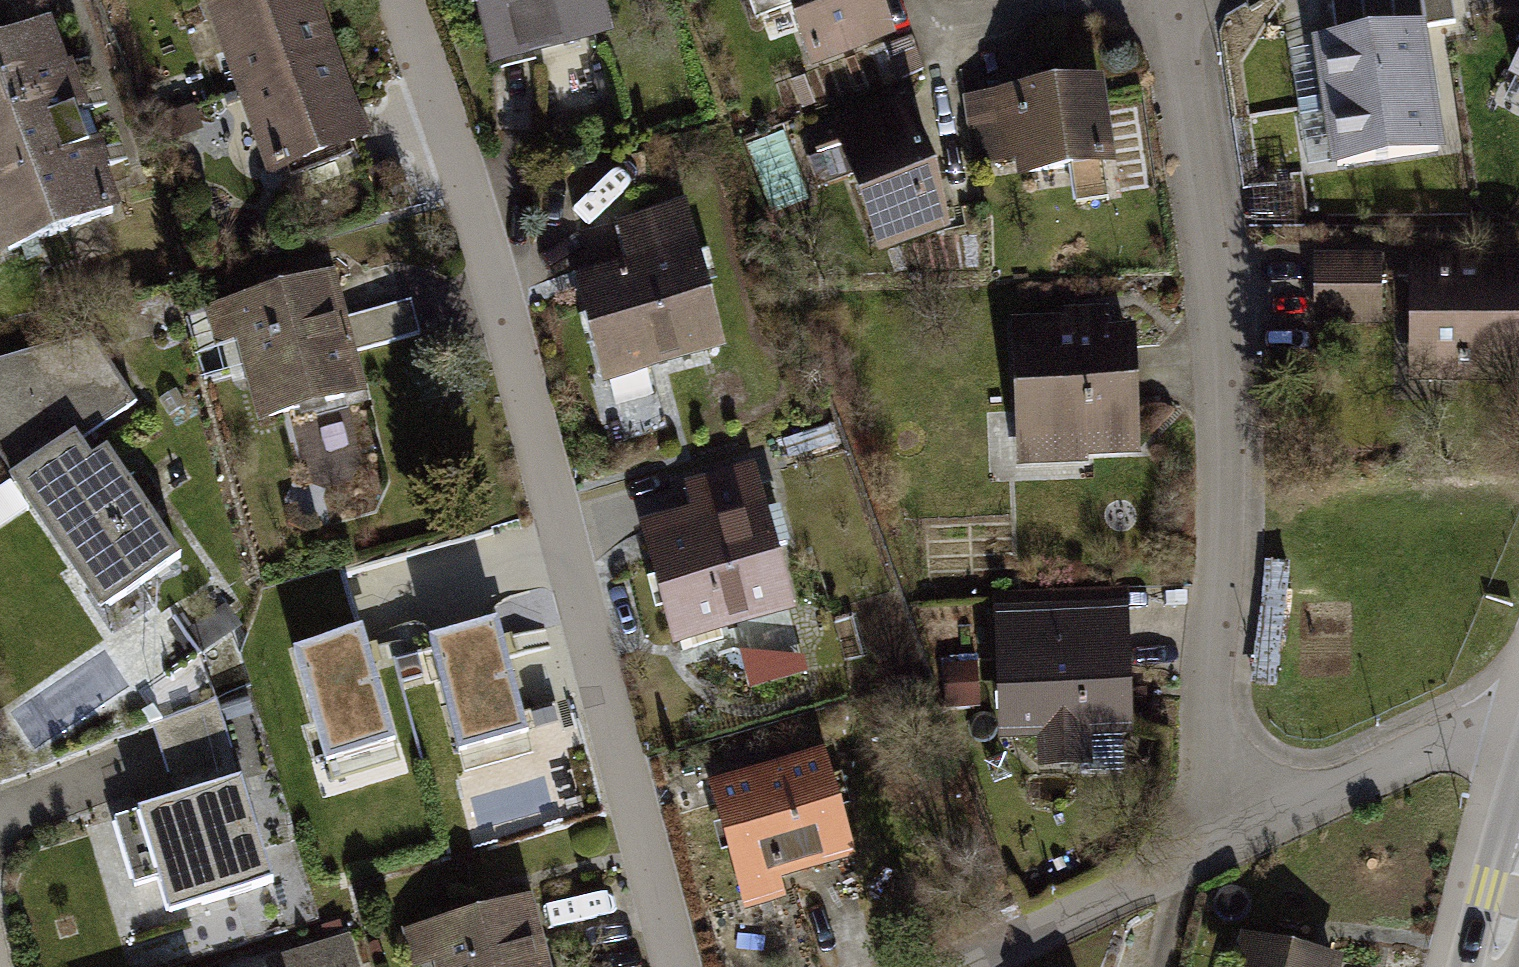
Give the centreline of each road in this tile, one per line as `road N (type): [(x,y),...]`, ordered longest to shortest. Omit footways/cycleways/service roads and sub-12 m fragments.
road 1 (residential): [(394,0),(463,196),(554,501),(677,966)]
road 2 (residential): [(1184,0),(1225,312),(1233,449),(1223,773),(1243,823)]
road 3 (residential): [(959,966),(1103,903),(1243,823)]
road 4 (residential): [(1243,823),(1492,710),(1518,715)]

